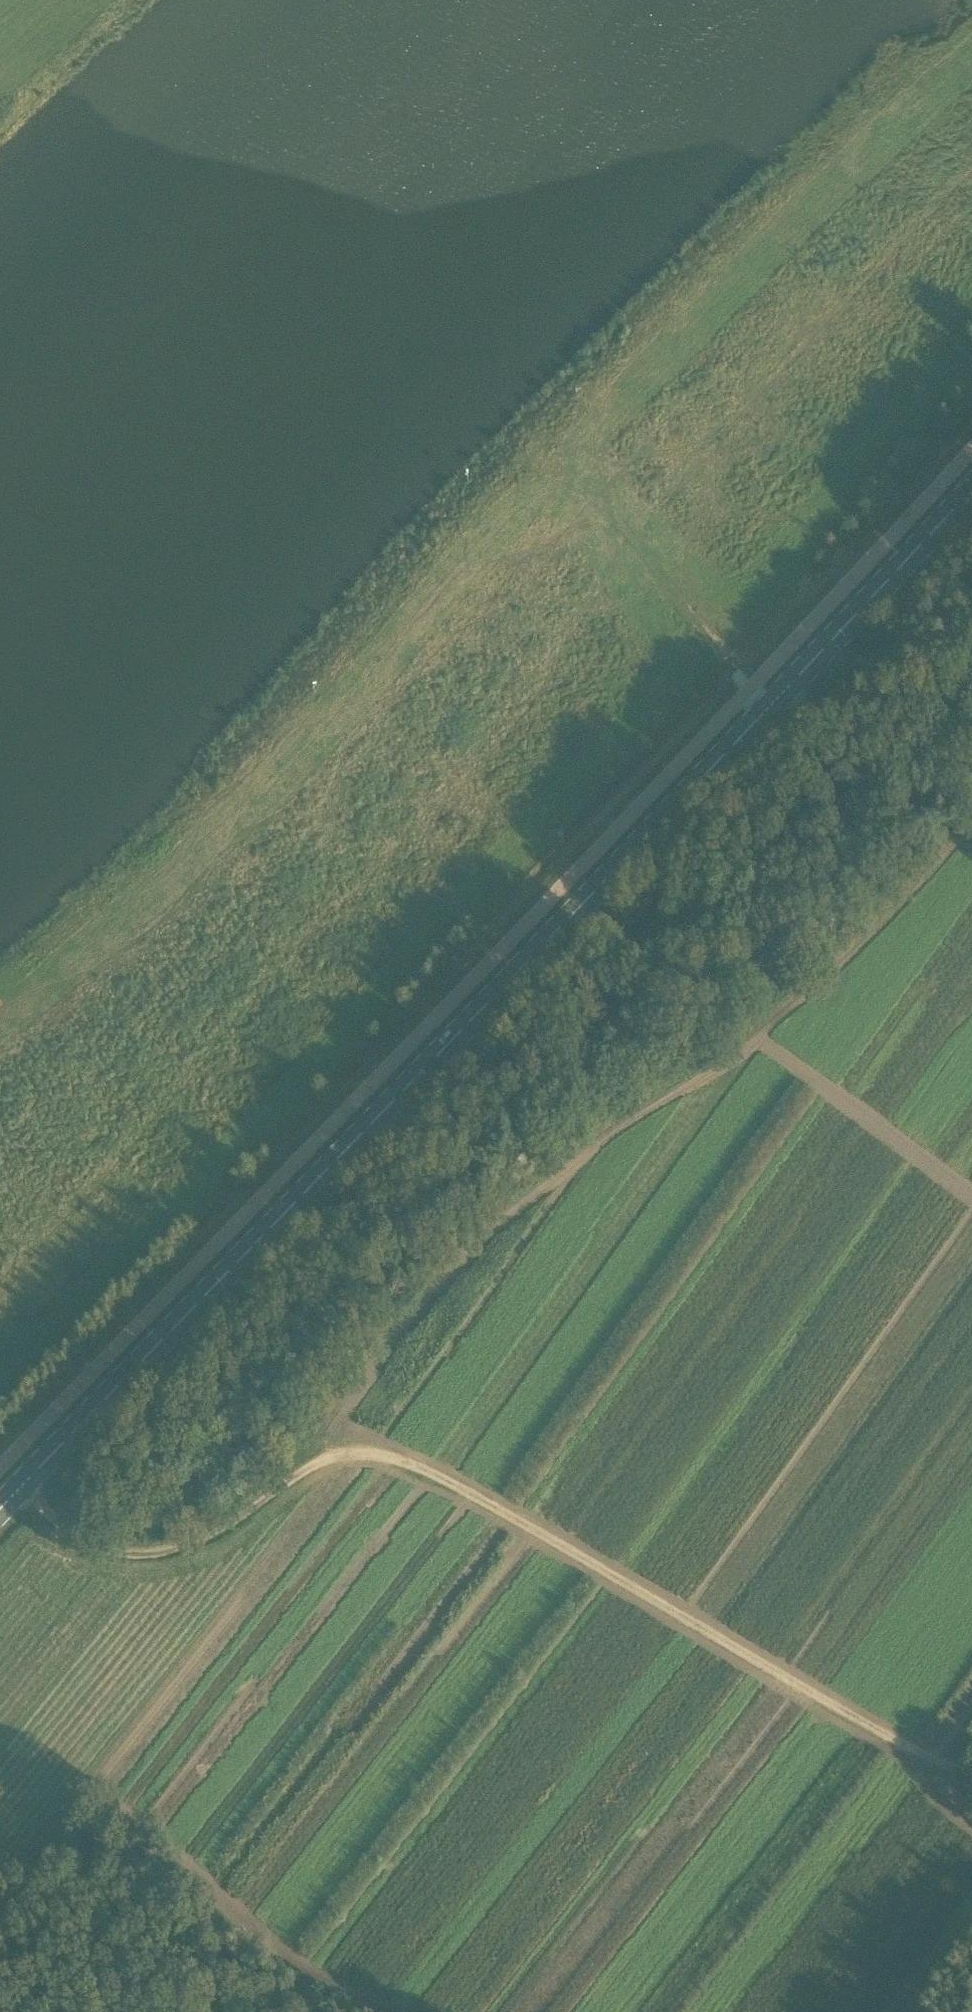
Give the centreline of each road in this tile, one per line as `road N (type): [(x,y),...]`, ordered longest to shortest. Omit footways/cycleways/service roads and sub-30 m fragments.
road 1 (secondary): [(0,1510),(971,491)]
road 2 (track): [(935,1759),(430,1473),(384,1458),(343,1454),(310,1467),(252,1512),(166,1554),(117,1556),(77,1540),(20,1488)]
road 3 (track): [(971,725),(771,708),(745,688),(690,603)]

